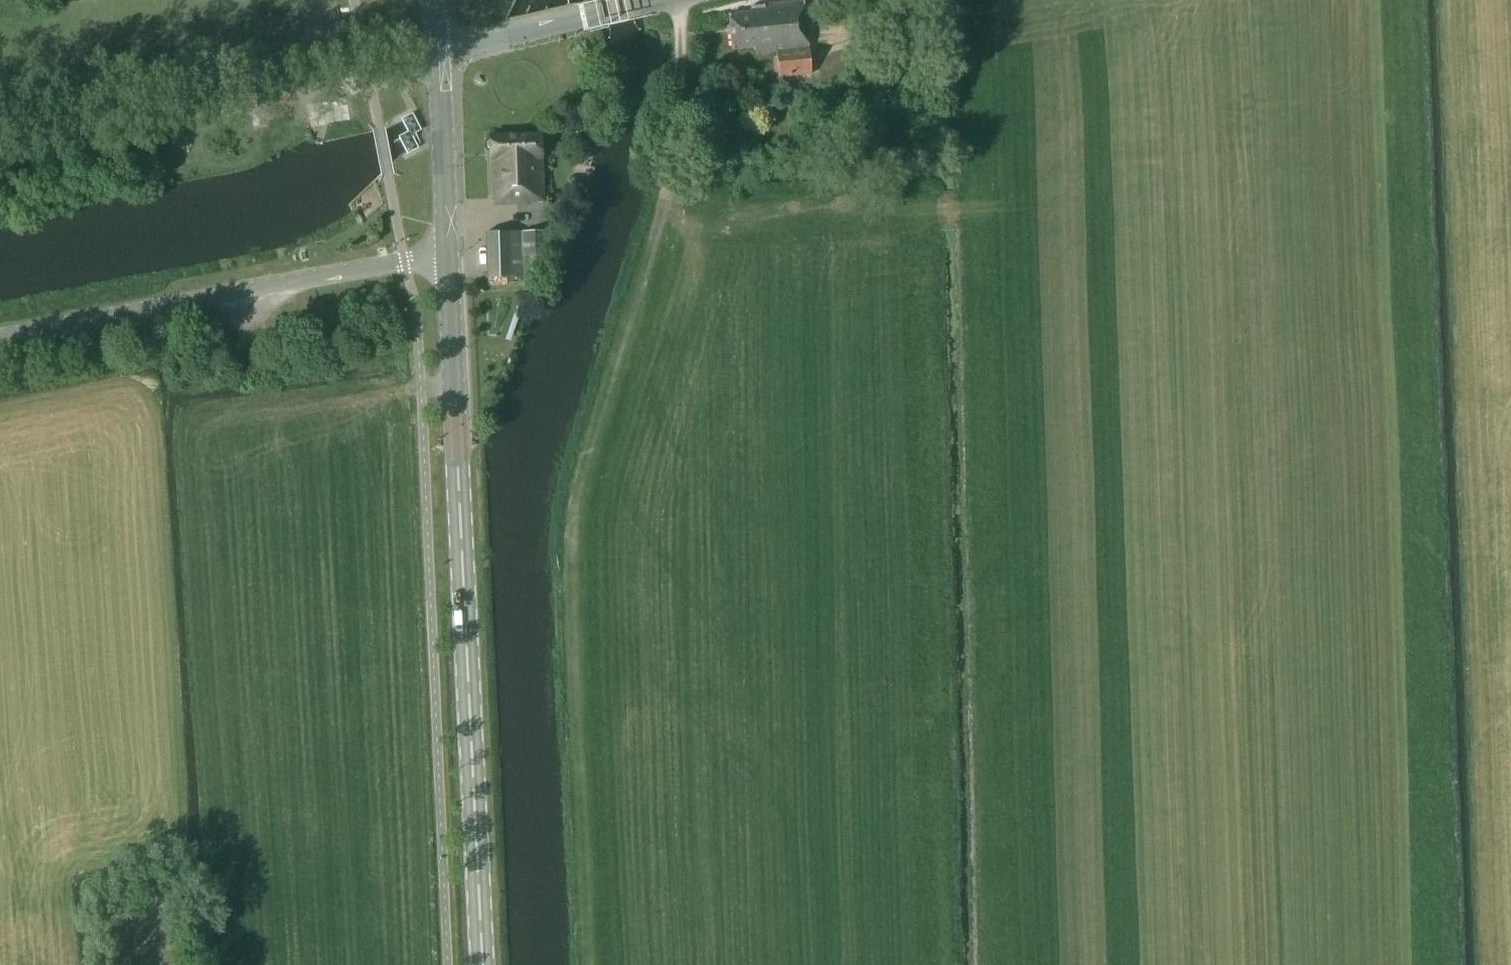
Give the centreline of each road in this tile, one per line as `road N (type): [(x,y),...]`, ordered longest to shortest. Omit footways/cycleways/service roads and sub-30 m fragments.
road 1 (primary): [(484,964),(445,254)]
road 2 (unclassified): [(0,336),(445,254)]
road 3 (tertiary): [(439,47),(663,0)]
road 4 (primary): [(445,254),(439,47)]

